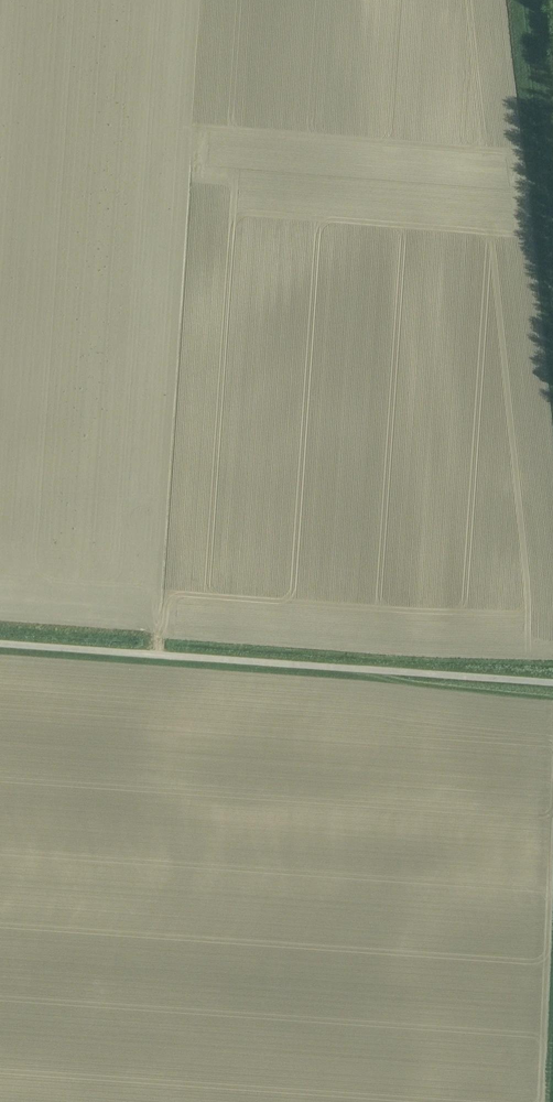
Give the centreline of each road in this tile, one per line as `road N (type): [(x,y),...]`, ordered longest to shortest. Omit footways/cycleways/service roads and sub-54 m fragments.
road 1 (unclassified): [(552,685),(0,644)]

